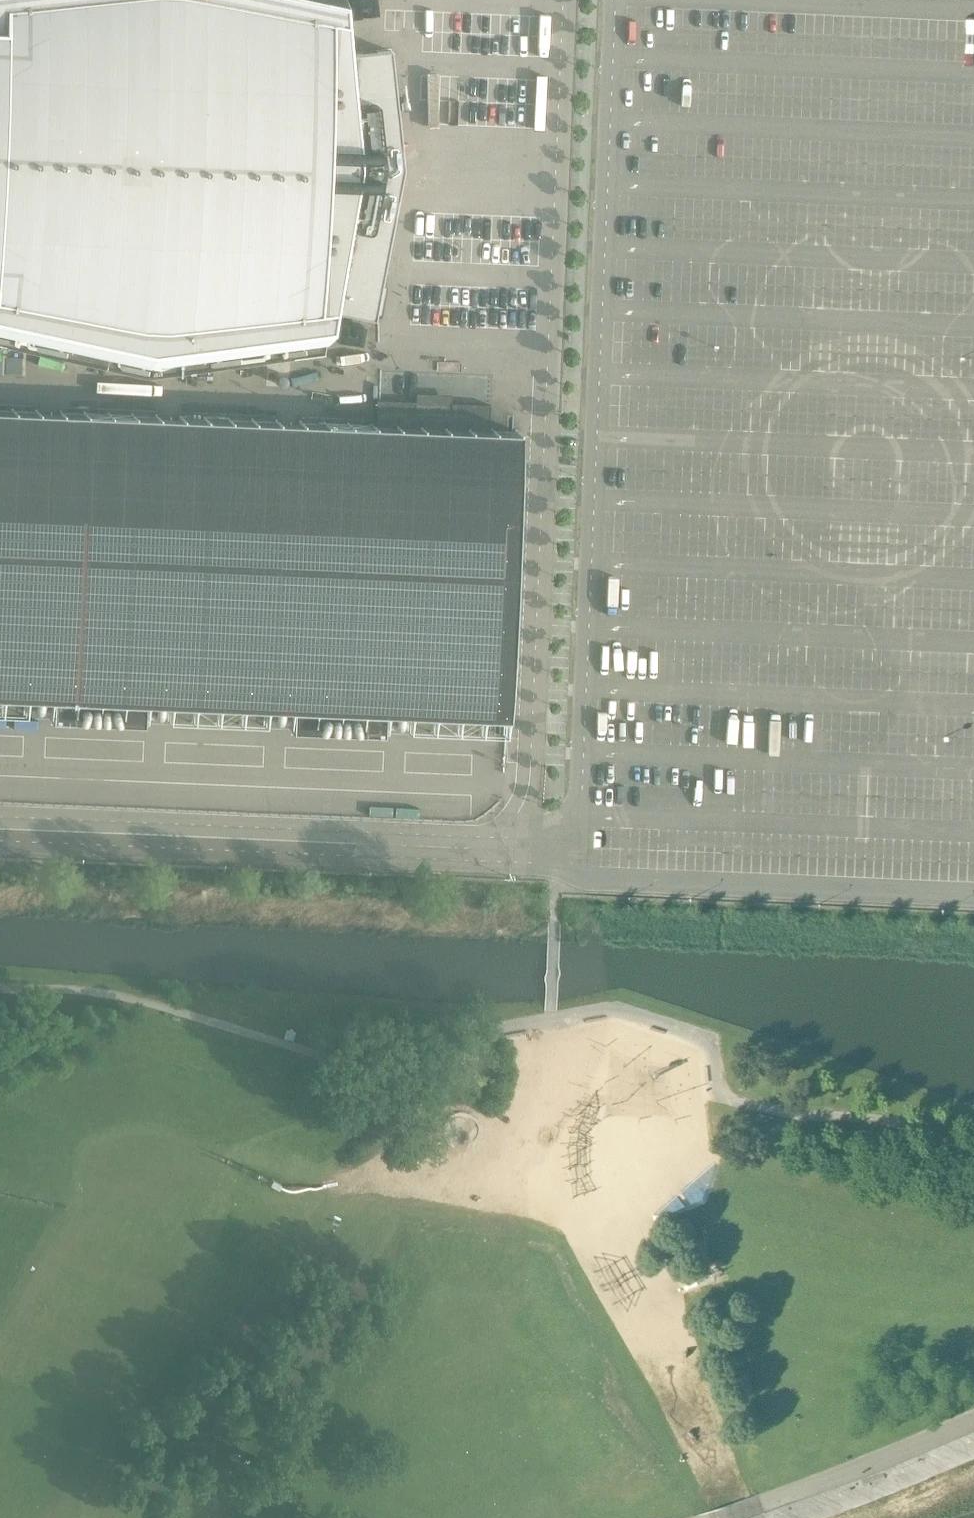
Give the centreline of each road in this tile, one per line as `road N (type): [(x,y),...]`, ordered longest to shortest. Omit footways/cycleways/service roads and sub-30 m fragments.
road 1 (unclassified): [(496,849),(0,828)]

